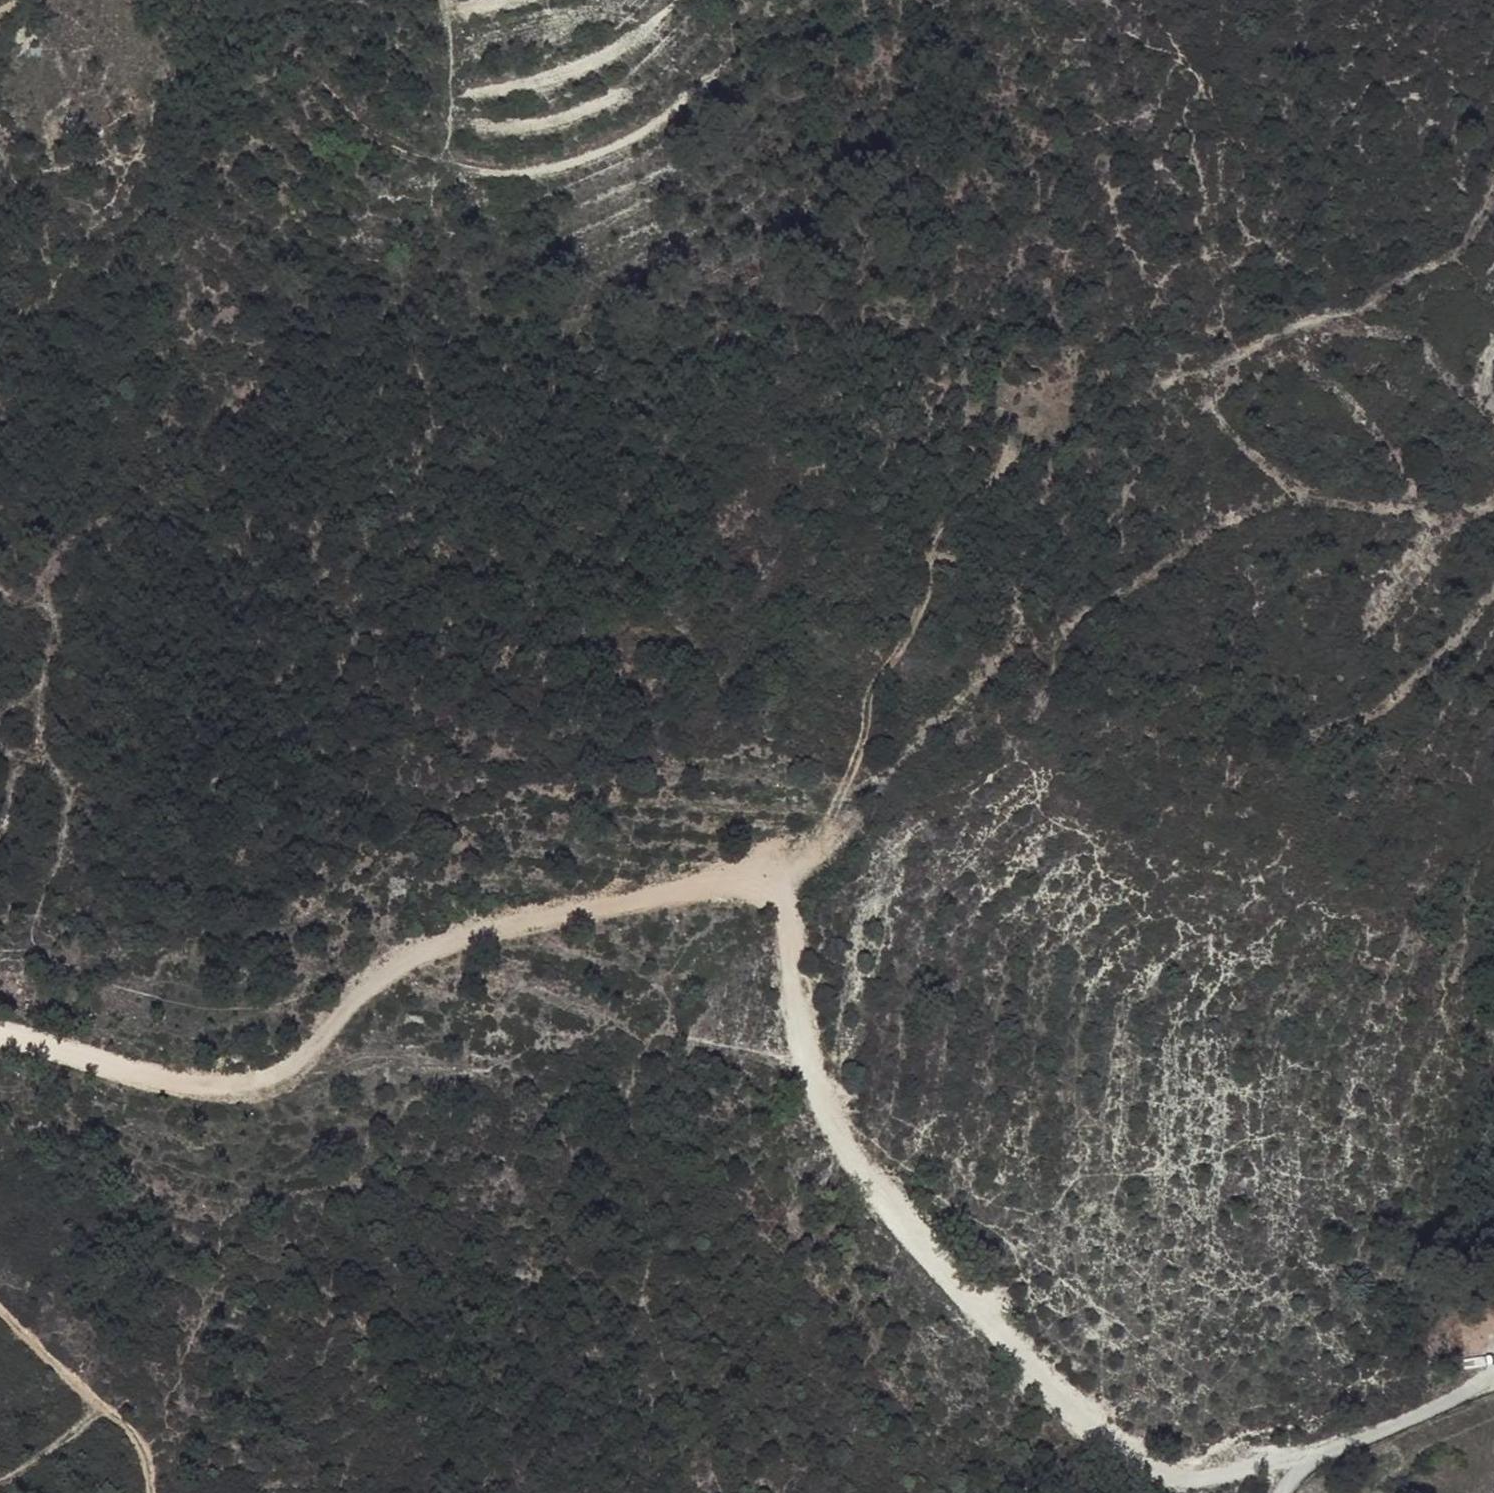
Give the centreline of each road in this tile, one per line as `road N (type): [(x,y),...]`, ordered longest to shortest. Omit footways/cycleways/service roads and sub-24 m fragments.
road 1 (track): [(0,1042),(193,1092),(275,1088),(383,972),(483,937),(745,882),(772,899),(785,922),(801,1056),(850,1170),(1098,1451),(1185,1482),(1362,1439),(1493,1378)]
road 2 (track): [(149,1492),(114,1409),(0,1318)]
road 3 (track): [(0,1475),(114,1409)]

